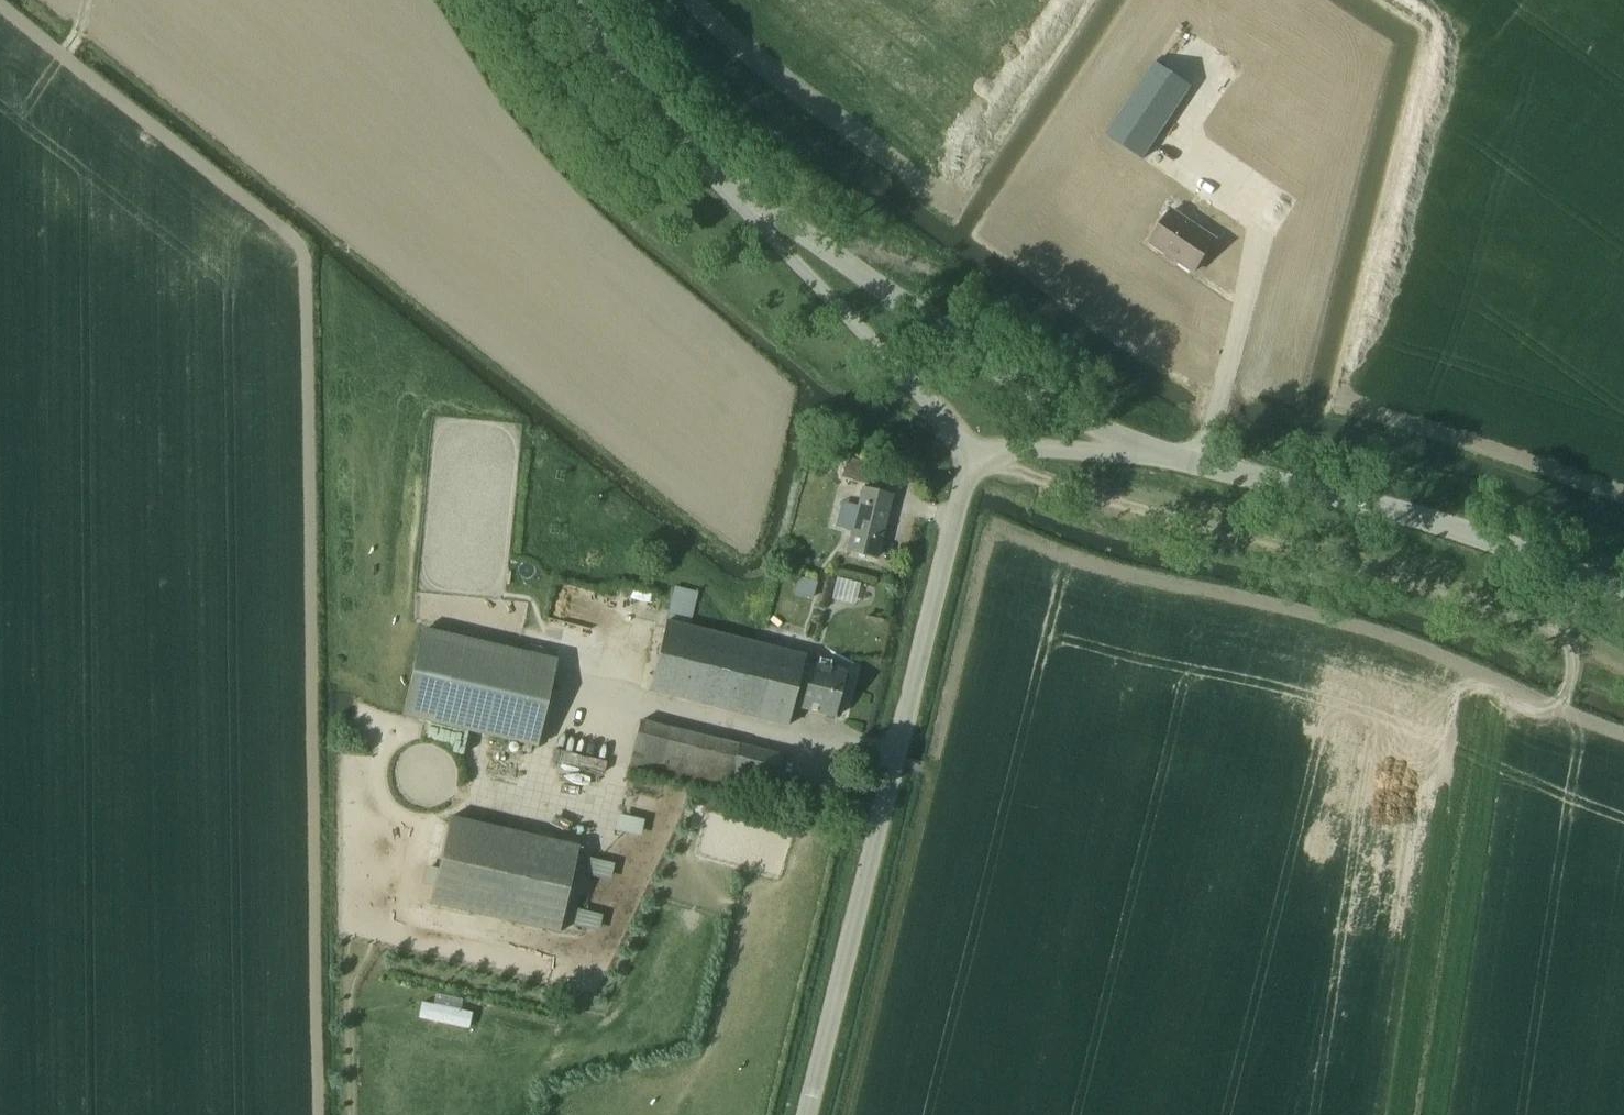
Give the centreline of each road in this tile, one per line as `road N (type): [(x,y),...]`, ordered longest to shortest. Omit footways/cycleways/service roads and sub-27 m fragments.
road 1 (unclassified): [(808,1114),(972,449)]
road 2 (unclassified): [(719,179),(1050,401),(1154,450)]
road 3 (unclassified): [(1154,450),(1450,526),(1623,594)]
road 4 (unclassified): [(719,179),(972,449)]
road 5 (unclassified): [(570,0),(600,48),(719,179)]
road 6 (unclassified): [(972,449),(1154,450)]

